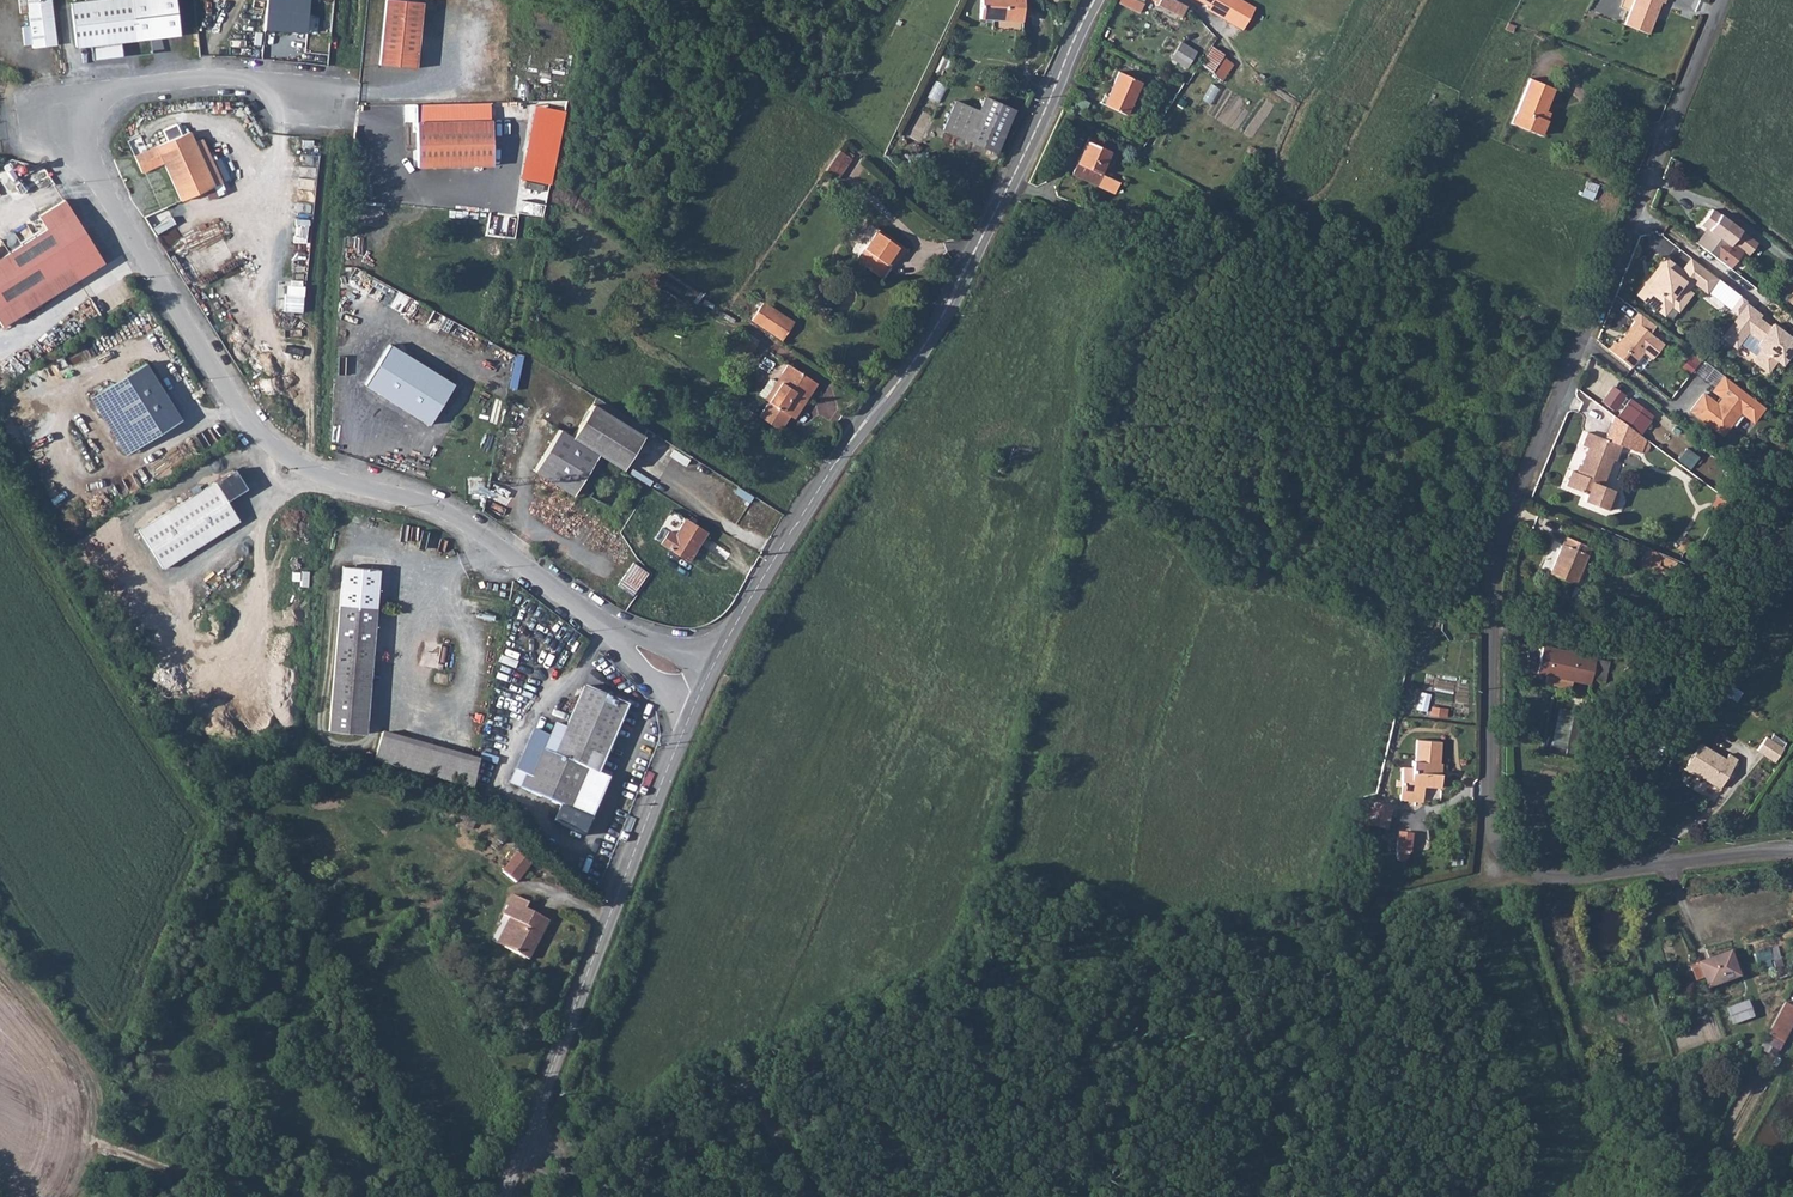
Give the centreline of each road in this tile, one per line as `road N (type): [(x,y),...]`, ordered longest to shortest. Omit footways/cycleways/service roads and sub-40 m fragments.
road 1 (unclassified): [(1722,0),(1503,531),(1493,607),(1489,795),(1501,852),(1538,875),(1792,851)]
road 2 (unclassified): [(606,623),(428,503),(294,456),(255,419),(56,117),(107,95),(224,76),(279,84),(314,102)]
road 3 (track): [(734,1086),(746,1071),(1100,958),(1330,919),(1482,882),(1508,860)]
road 4 (tertiary): [(716,659),(802,516),(953,298),(1095,0)]
road 5 (tertiary): [(502,1196),(688,721)]
road 6 (unclassified): [(606,623),(688,721)]

